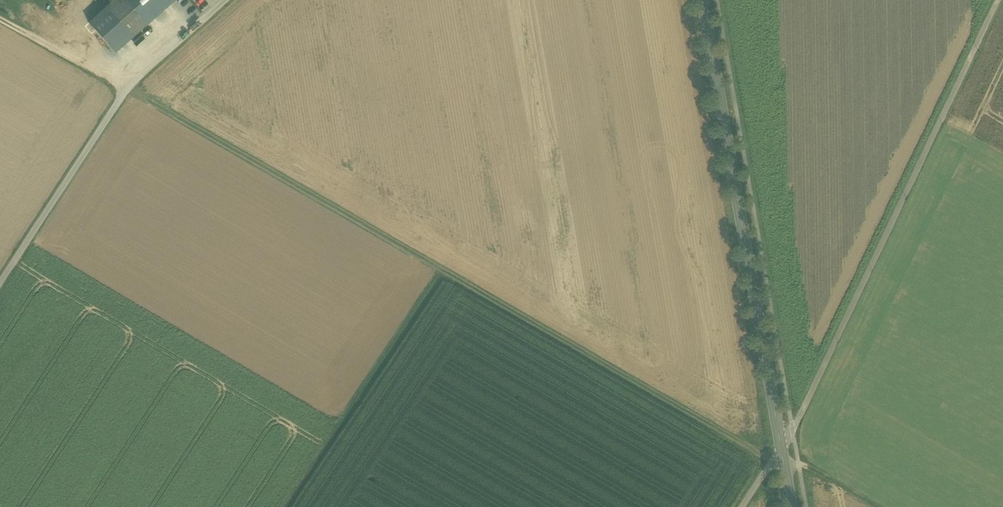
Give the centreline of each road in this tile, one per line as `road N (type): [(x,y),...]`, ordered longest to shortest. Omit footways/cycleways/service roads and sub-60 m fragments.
road 1 (track): [(774,459),(127,89)]
road 2 (track): [(999,0),(781,447)]
road 3 (secondary): [(781,447),(702,0)]
road 4 (residential): [(225,0),(127,89),(0,282)]
road 5 (track): [(441,270),(283,506)]
road 6 (track): [(0,20),(127,89)]

